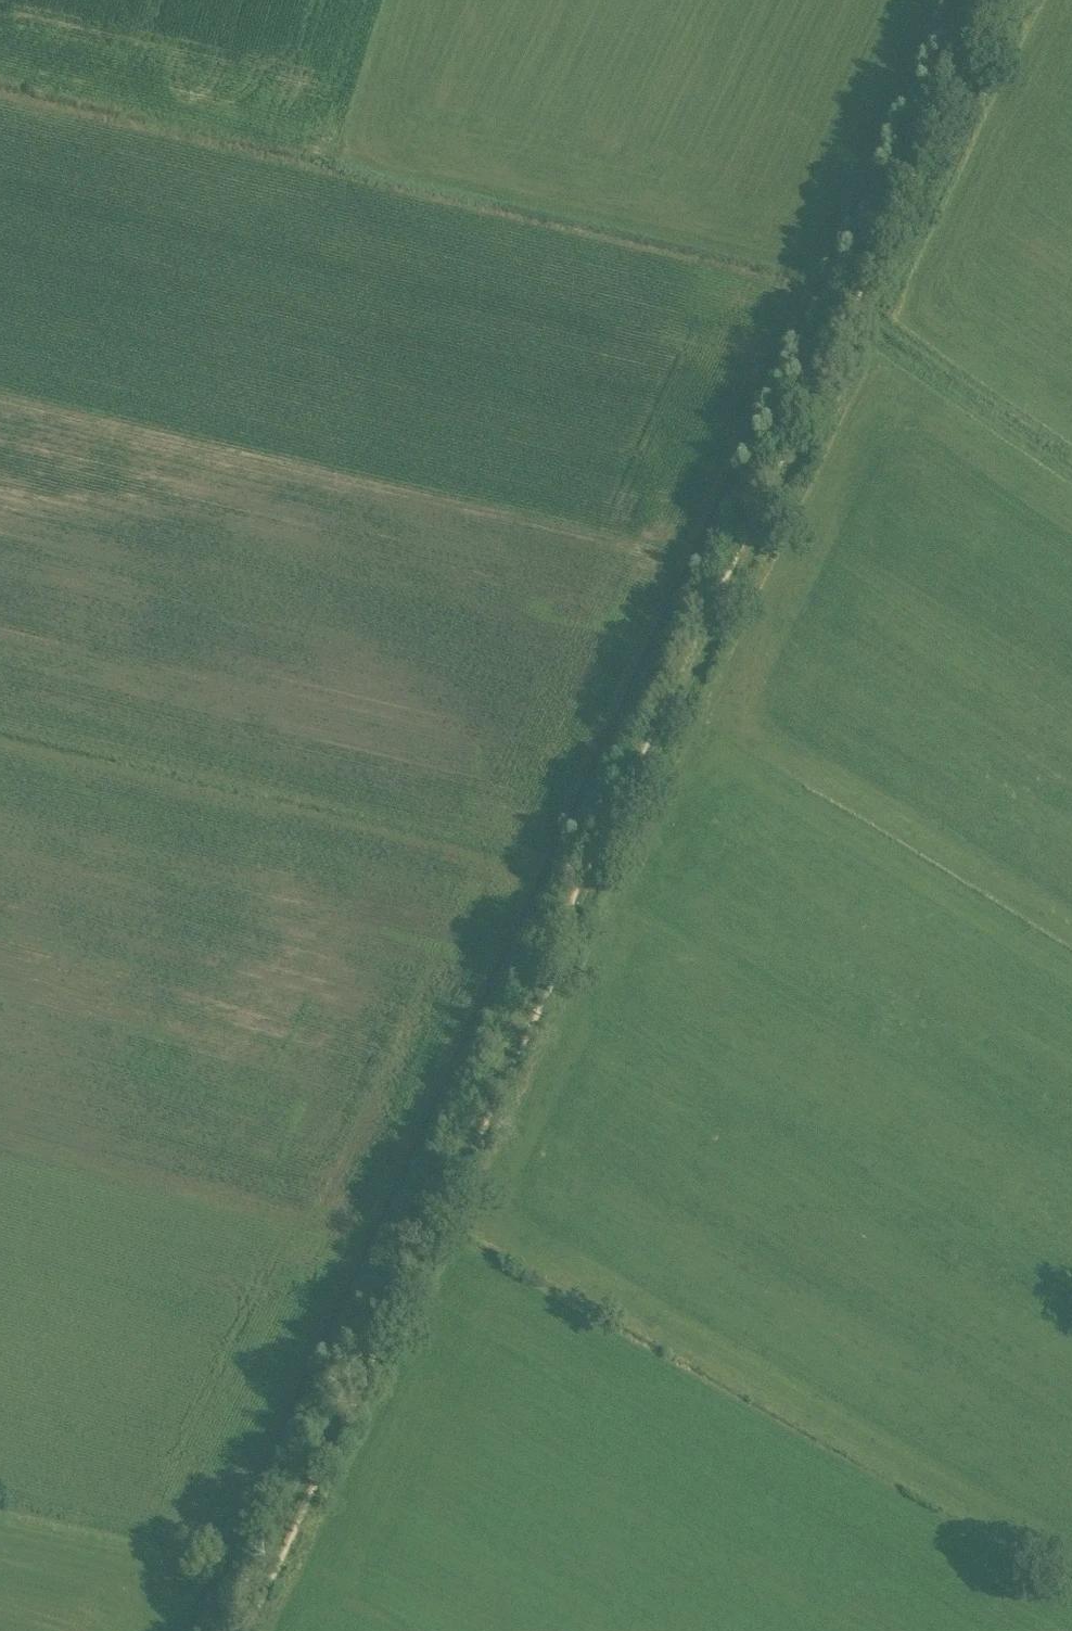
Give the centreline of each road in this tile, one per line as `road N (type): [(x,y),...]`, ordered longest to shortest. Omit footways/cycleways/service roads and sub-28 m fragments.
road 1 (track): [(227,1630),(571,901)]

